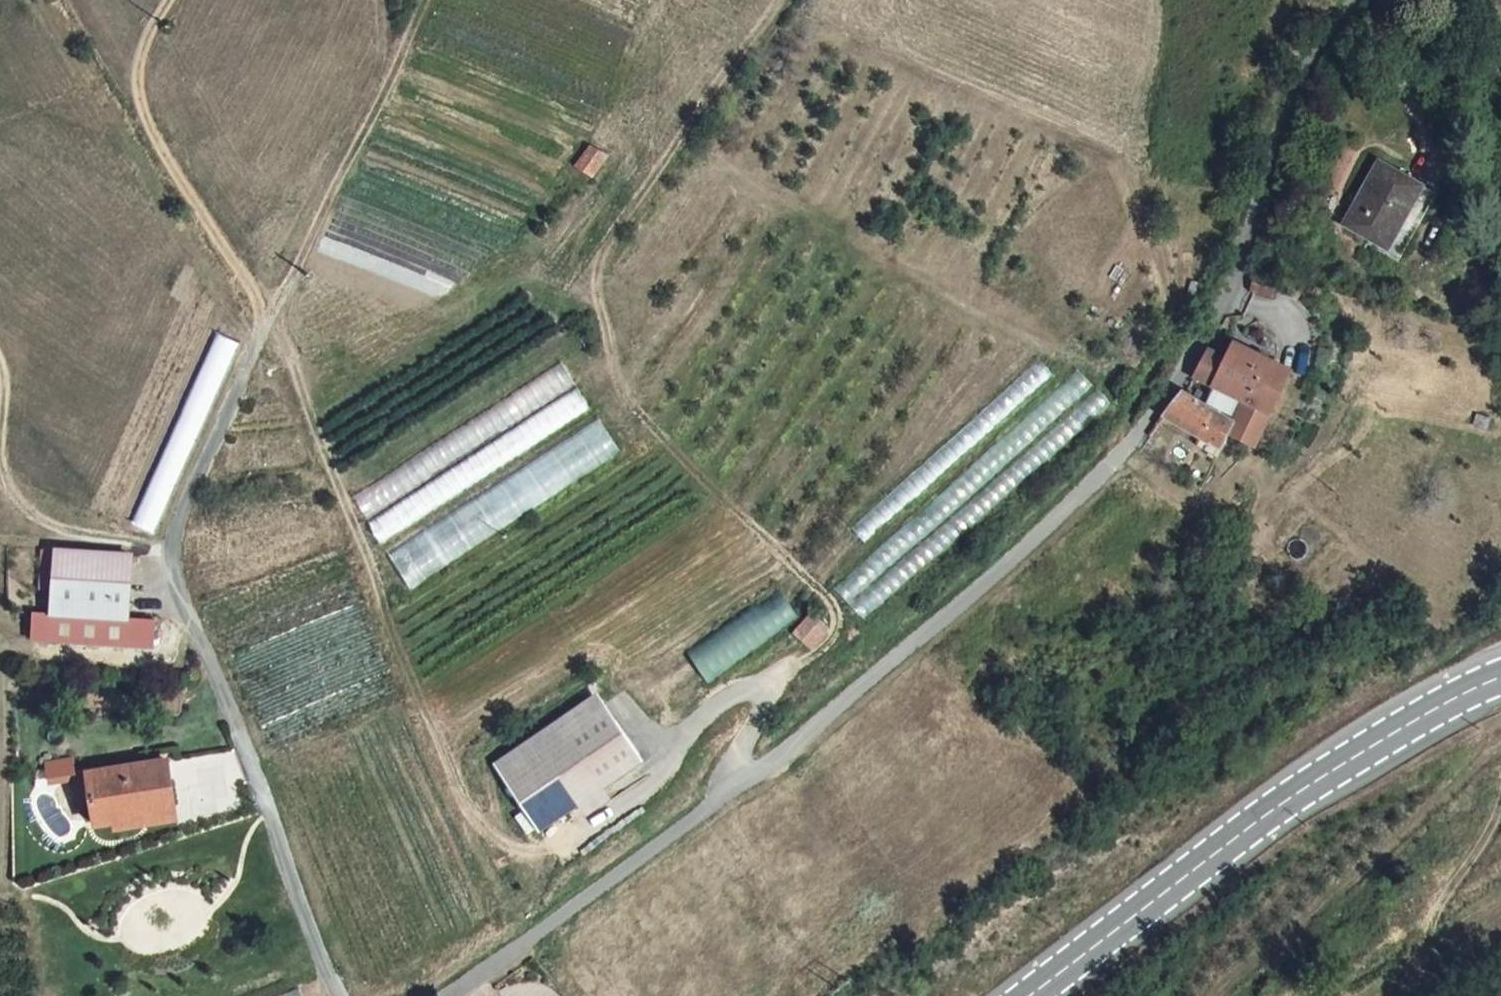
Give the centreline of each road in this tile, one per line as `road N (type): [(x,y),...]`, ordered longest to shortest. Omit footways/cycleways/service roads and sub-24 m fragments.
road 1 (unclassified): [(1359,0),(1315,53),(1280,132),(1242,258),(1183,370),(1090,496),(790,747),(502,974),(461,995)]
road 2 (track): [(761,693),(821,651),(834,636),(837,611),(620,388),(597,266),(777,0)]
road 3 (track): [(268,317),(286,345),(459,795),(483,826),(527,853),(566,839)]
road 4 (secondary): [(1500,677),(1267,815),(1029,995)]
road 5 (track): [(268,317),(165,153),(140,99),(143,44),(169,0)]
road 6 (track): [(426,0),(268,317)]
road 7 (track): [(174,546),(60,528),(14,499),(0,446),(0,368)]

